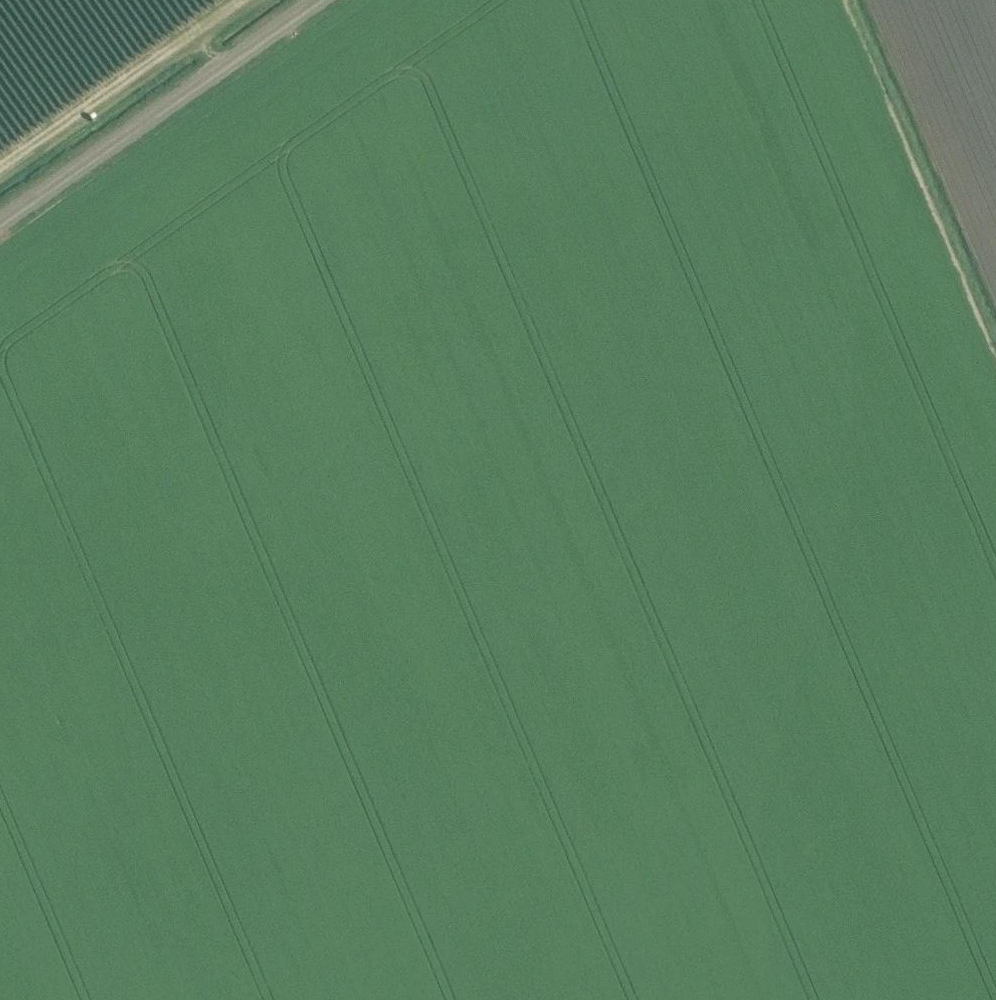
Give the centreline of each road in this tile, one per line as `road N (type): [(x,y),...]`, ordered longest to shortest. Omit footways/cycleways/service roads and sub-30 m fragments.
road 1 (track): [(317,0),(0,225)]

